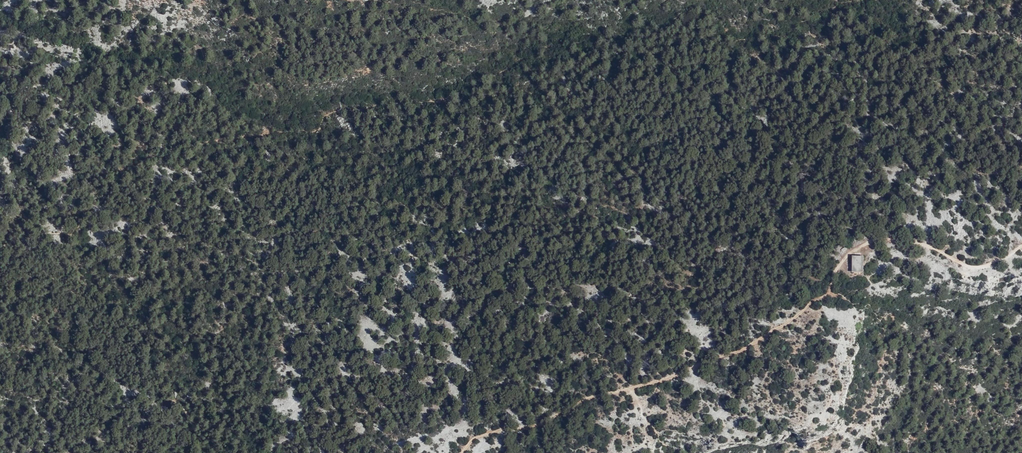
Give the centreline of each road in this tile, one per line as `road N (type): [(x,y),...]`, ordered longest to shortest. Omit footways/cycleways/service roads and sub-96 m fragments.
road 1 (track): [(1021,246),(974,267),(936,248),(885,238),(851,252),(829,292)]

